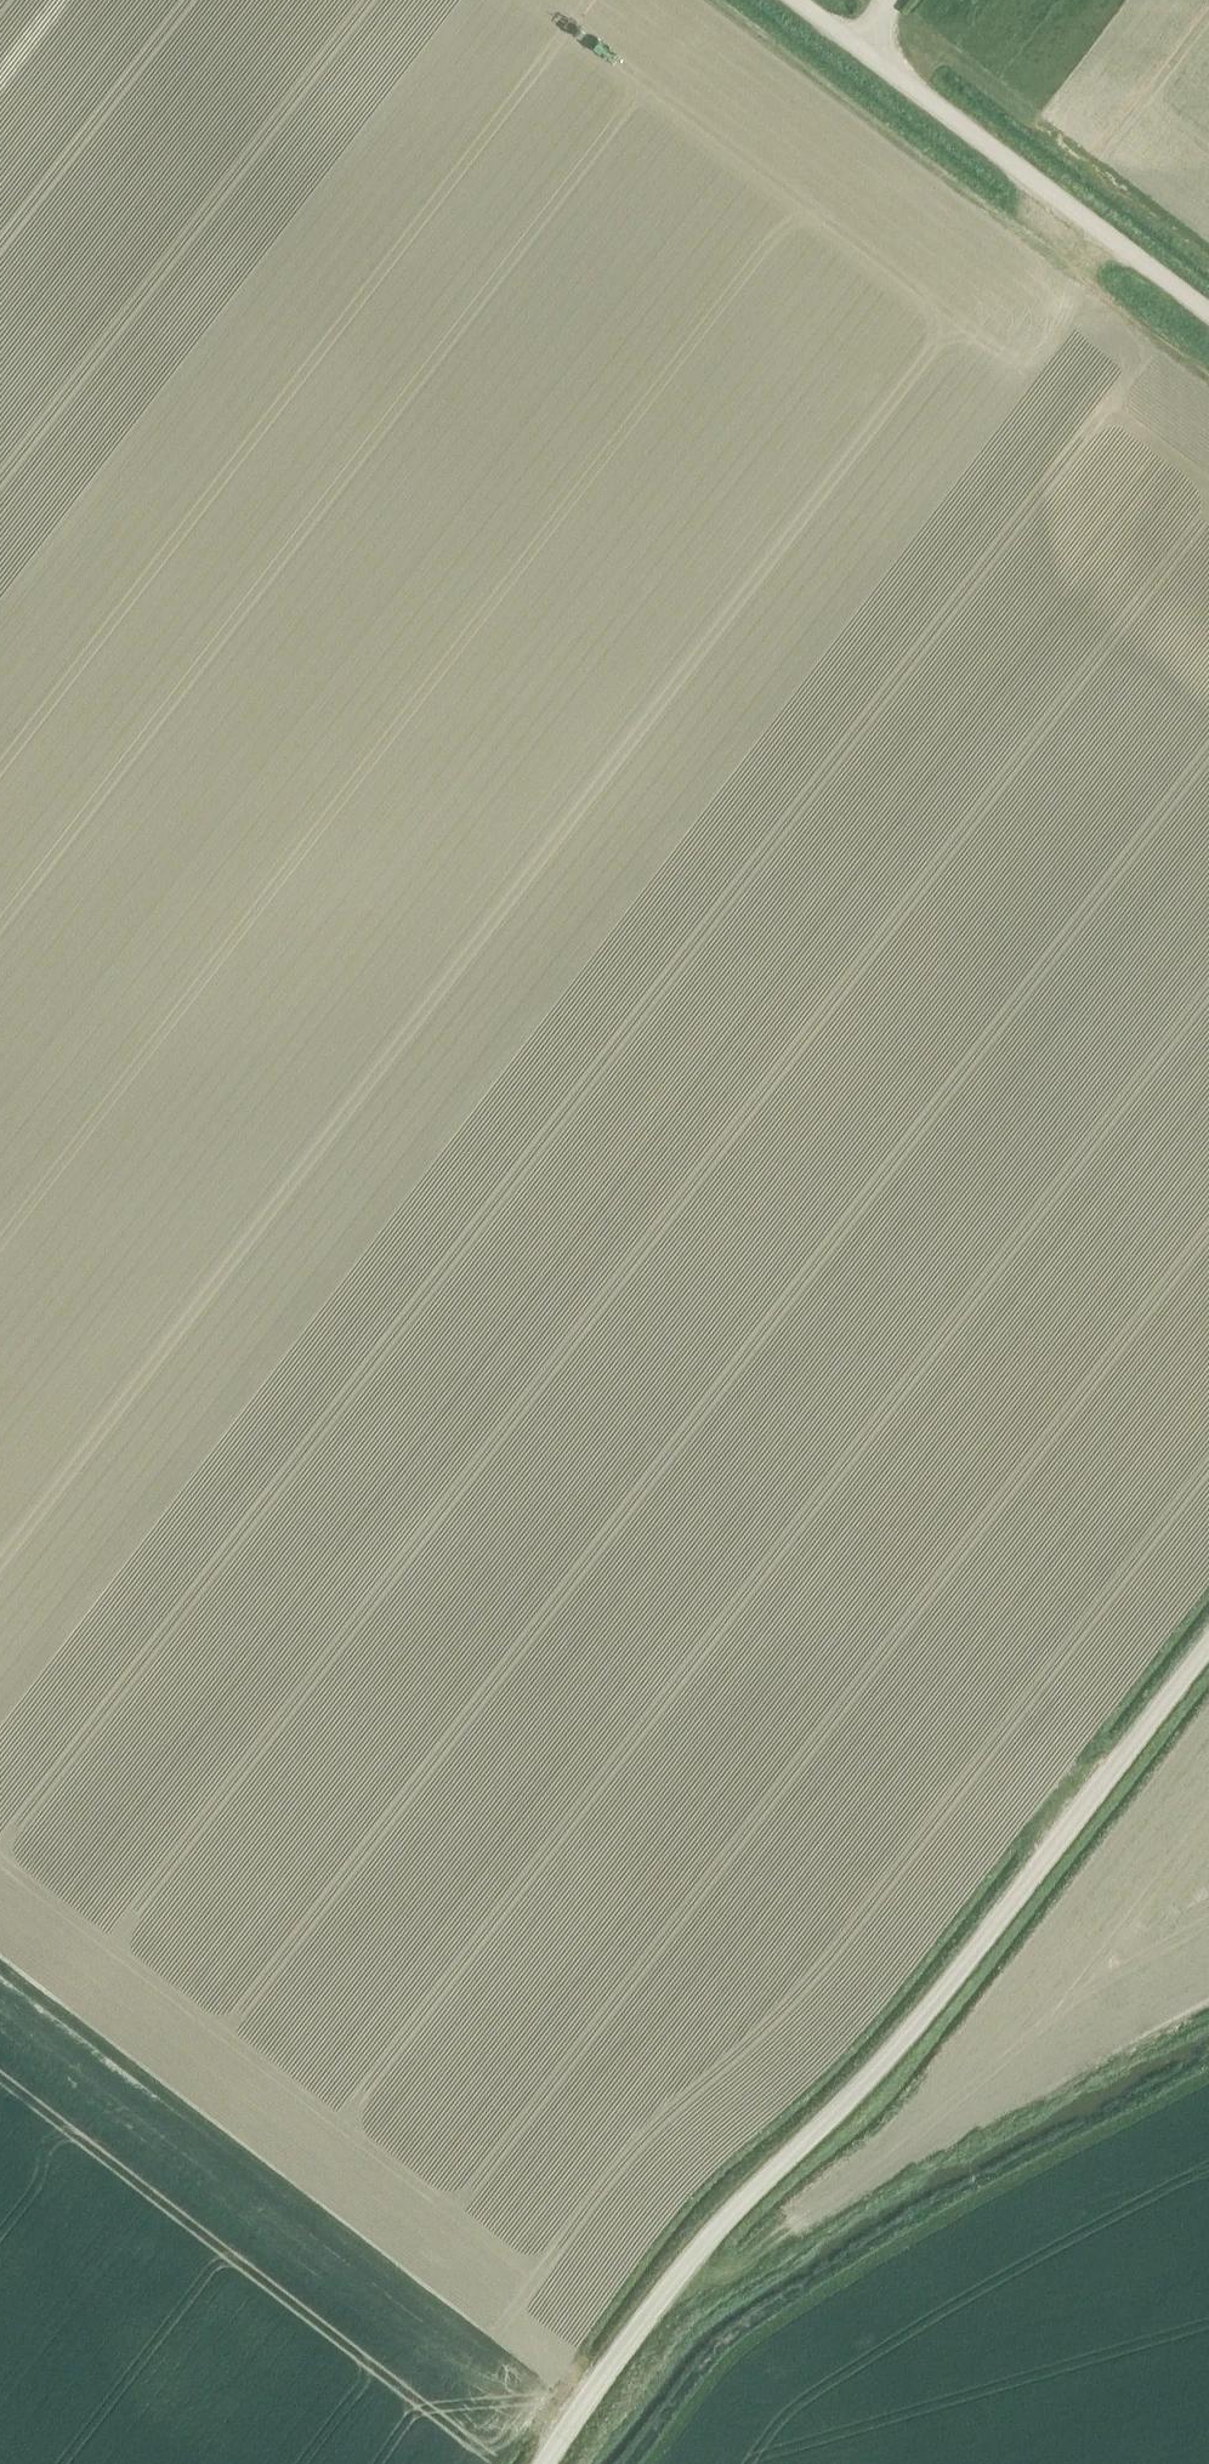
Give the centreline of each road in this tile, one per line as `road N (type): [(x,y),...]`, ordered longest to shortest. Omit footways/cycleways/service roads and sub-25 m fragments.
road 1 (unclassified): [(542,2463),(693,2254),(937,1998),(1208,1643)]
road 2 (unclassified): [(1208,313),(797,0)]

